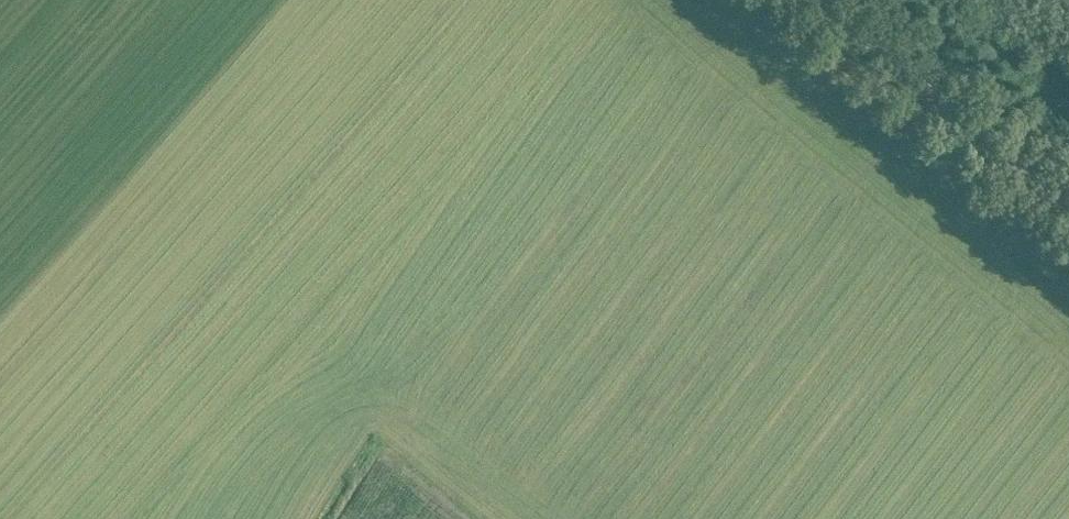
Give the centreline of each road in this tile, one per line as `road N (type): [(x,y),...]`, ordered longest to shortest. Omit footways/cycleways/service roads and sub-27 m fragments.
road 1 (tertiary): [(1068,206),(822,0)]

